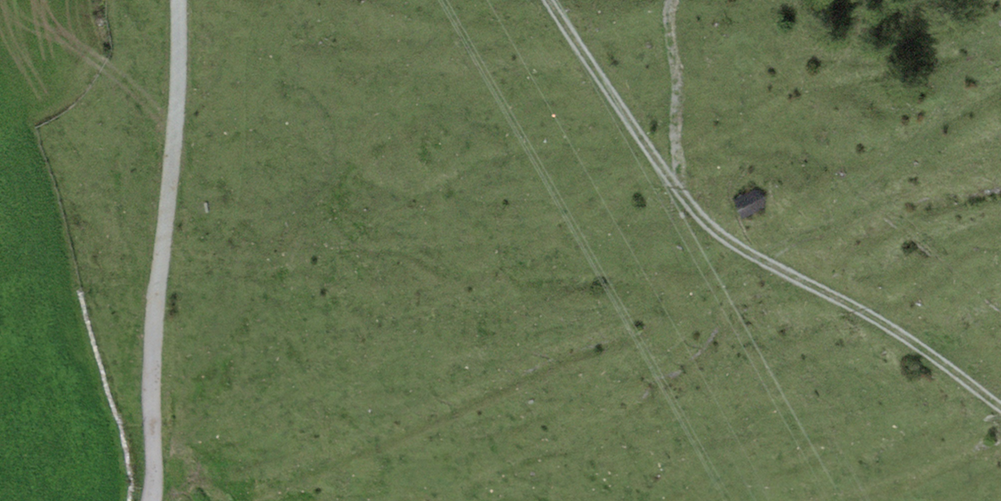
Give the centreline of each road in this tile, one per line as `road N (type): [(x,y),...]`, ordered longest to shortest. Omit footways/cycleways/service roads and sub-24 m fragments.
road 1 (track): [(556,0),(674,191),(747,255),(893,330),(1000,406)]
road 2 (track): [(178,0),(183,107),(157,317)]
road 3 (track): [(674,191),(674,0)]
road 4 (unclassified): [(157,317),(151,500)]

